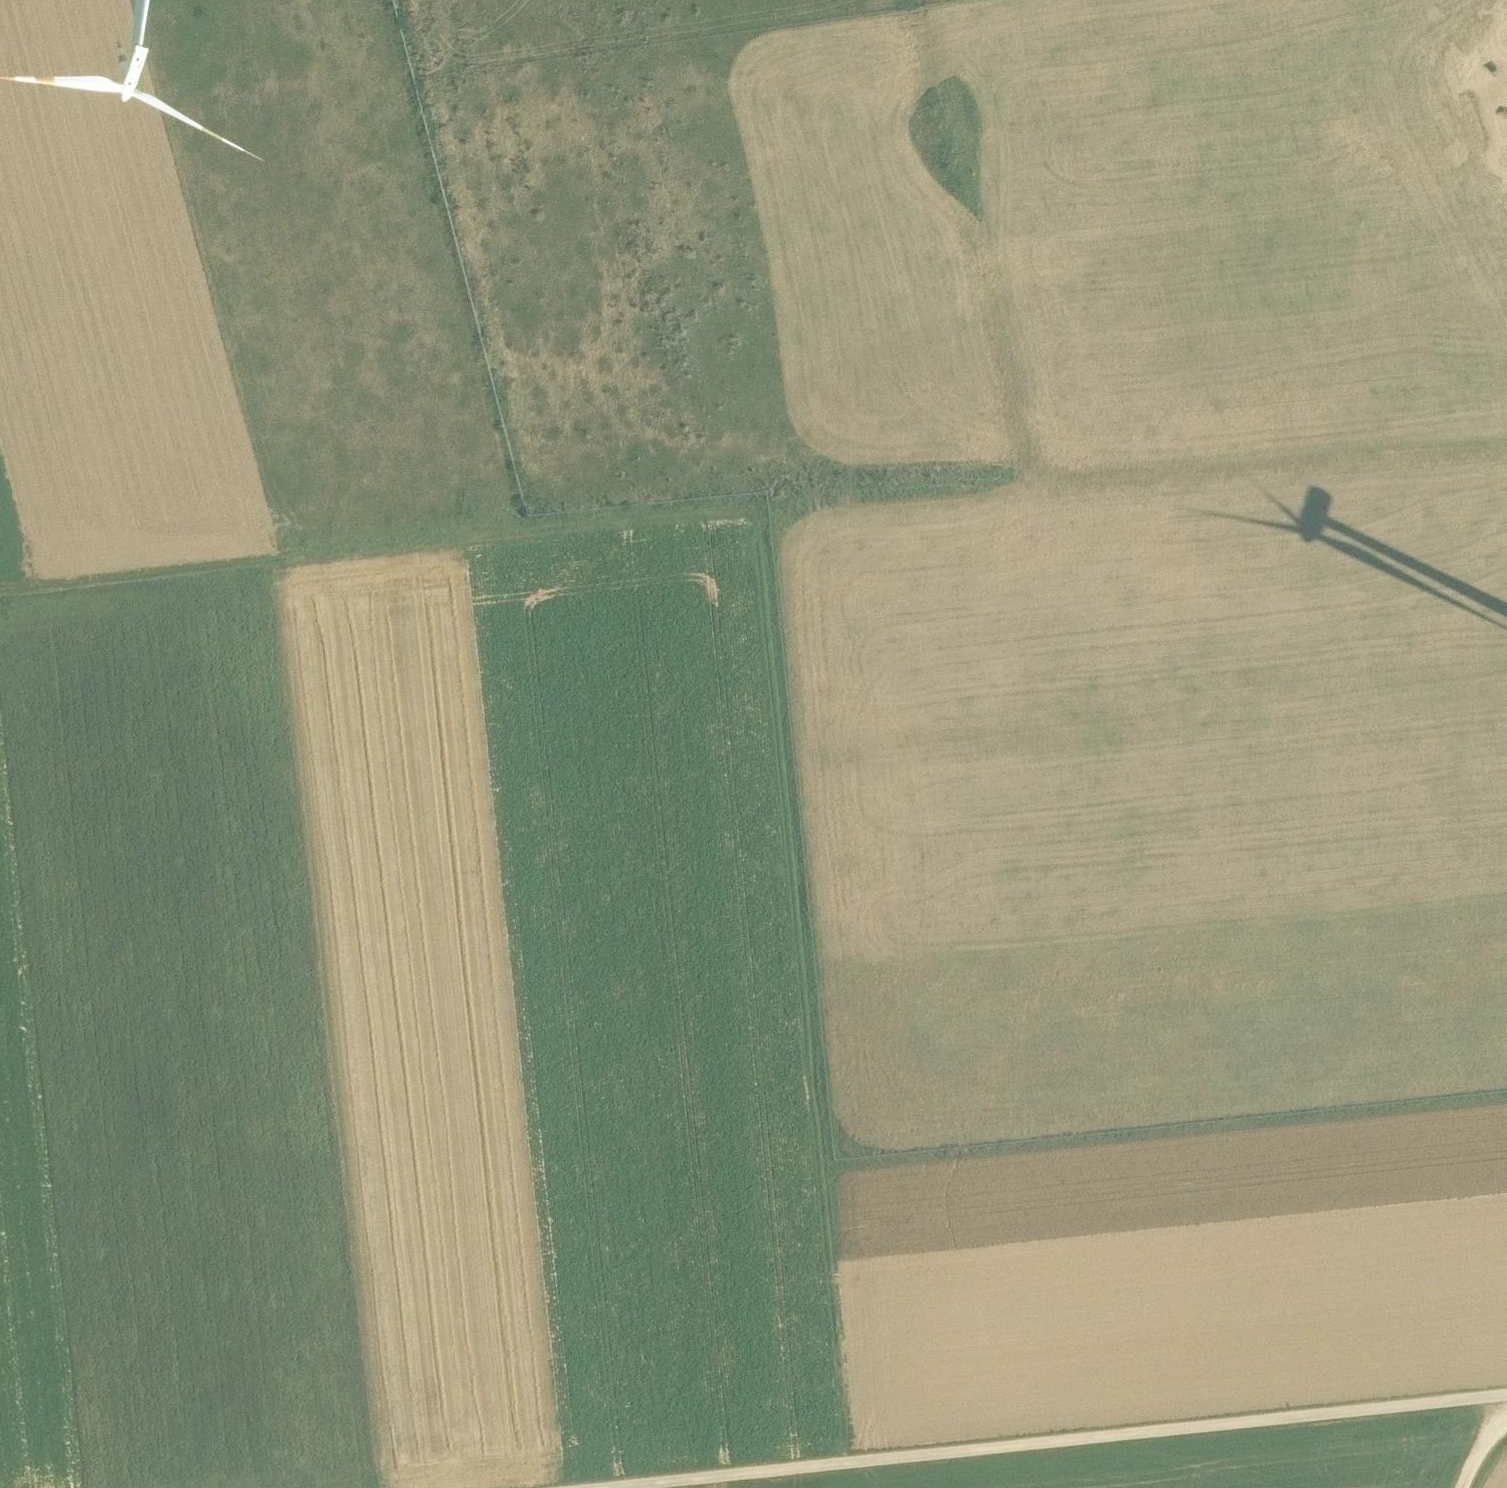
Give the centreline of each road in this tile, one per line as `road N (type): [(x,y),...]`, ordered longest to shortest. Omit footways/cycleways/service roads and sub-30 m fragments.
road 1 (track): [(752,514),(849,1463)]
road 2 (track): [(1506,1395),(609,1487)]
road 3 (track): [(1506,449),(752,514)]
road 4 (track): [(752,514),(0,592)]
road 5 (track): [(1037,484),(905,0)]

